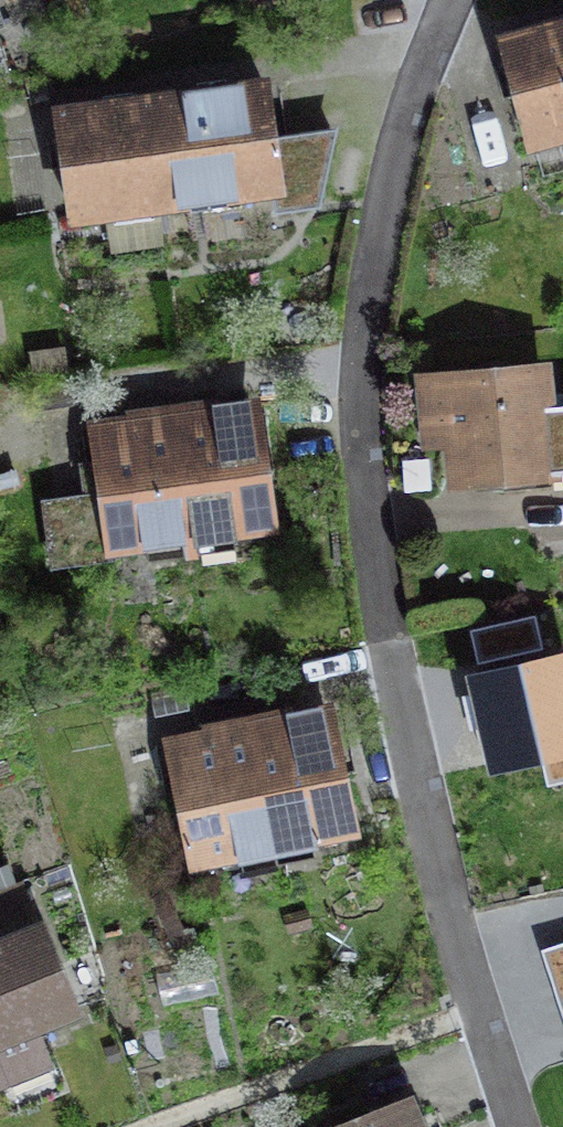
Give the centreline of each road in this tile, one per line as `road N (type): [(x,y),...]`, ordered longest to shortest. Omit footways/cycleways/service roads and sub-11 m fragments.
road 1 (residential): [(452,0),(421,71),(368,279),(367,538),(411,780),(517,1126)]

